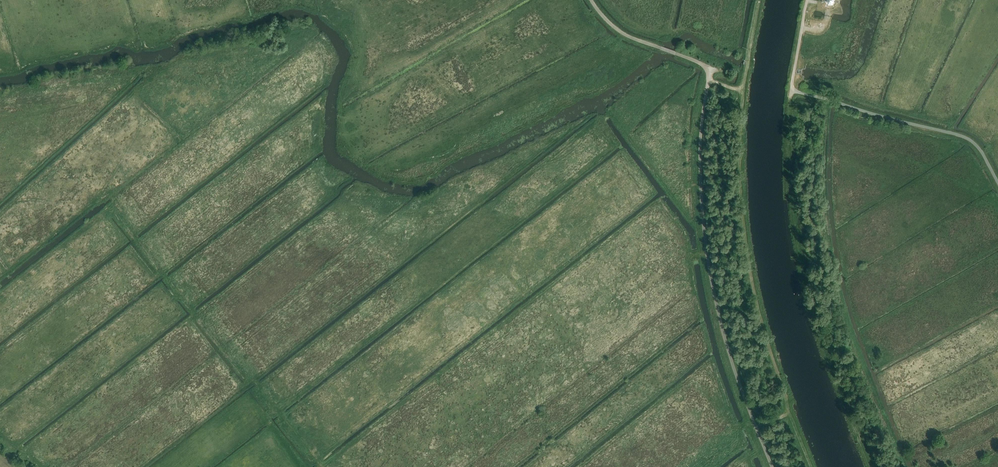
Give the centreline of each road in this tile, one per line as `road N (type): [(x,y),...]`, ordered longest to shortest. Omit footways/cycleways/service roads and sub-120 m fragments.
road 1 (track): [(760,0),(742,89),(742,222),(766,335),(815,466)]
road 2 (unclassified): [(772,466),(727,345),(706,248),(700,148),(713,69)]
road 3 (track): [(792,90),(796,256),(823,357),(870,466)]
road 4 (unclassified): [(997,182),(964,136),(792,90),(808,0)]
road 5 (track): [(591,0),(626,35),(713,69)]

